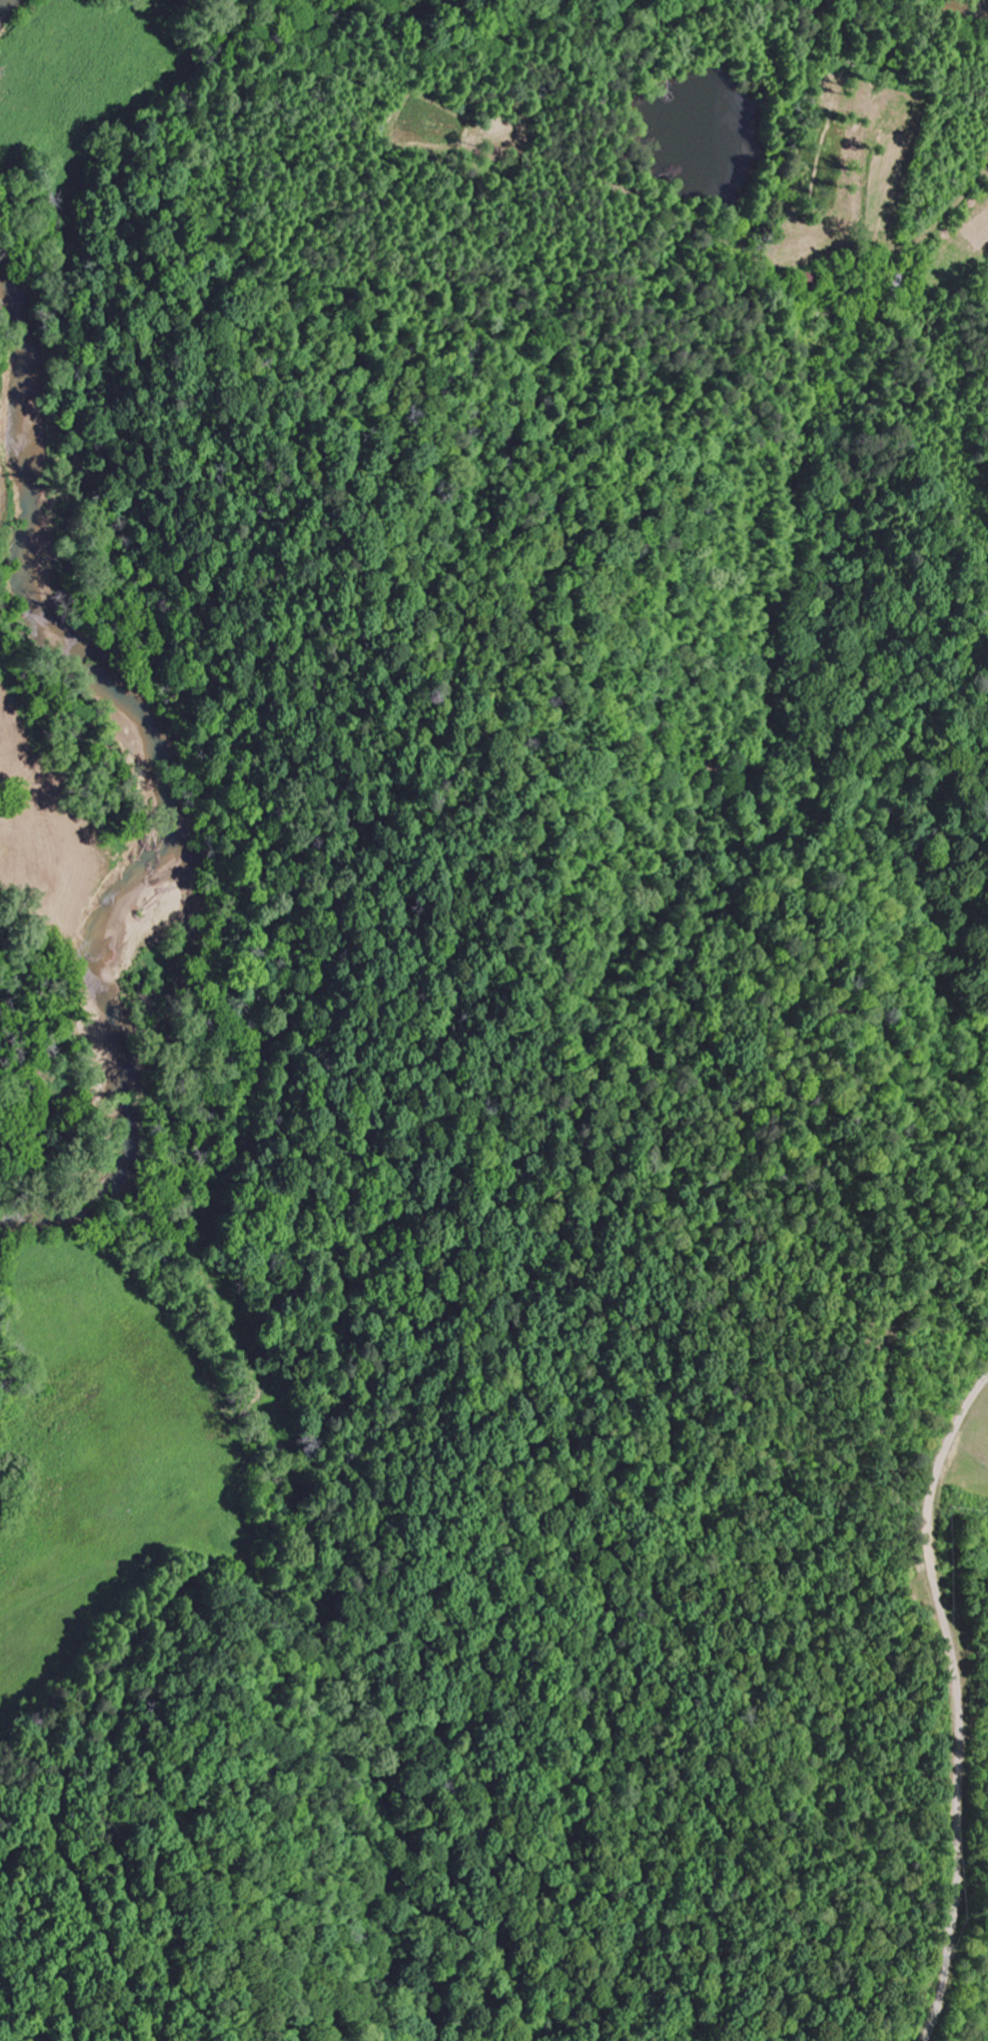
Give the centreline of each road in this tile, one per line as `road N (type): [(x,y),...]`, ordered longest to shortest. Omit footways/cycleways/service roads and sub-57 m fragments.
road 1 (residential): [(987,161),(862,291)]

